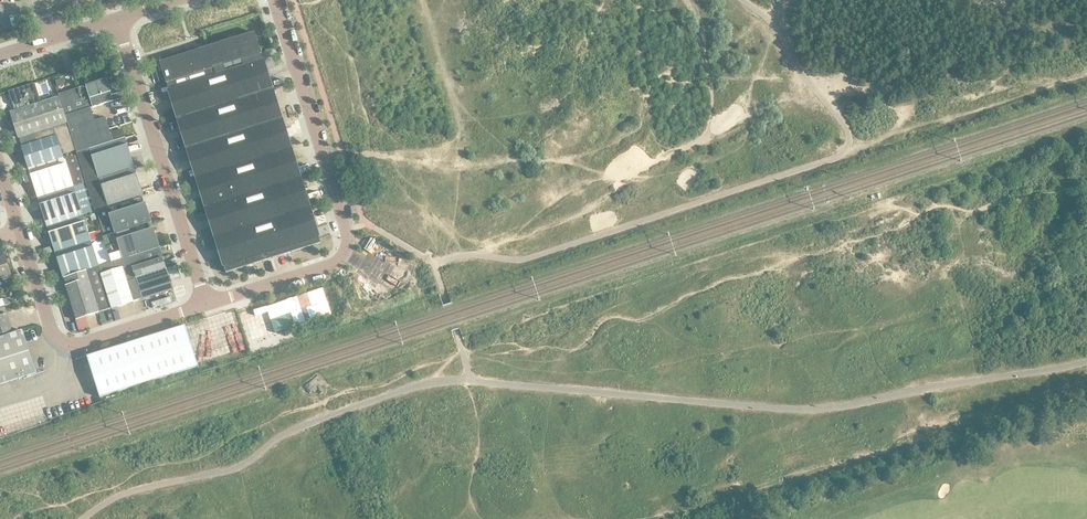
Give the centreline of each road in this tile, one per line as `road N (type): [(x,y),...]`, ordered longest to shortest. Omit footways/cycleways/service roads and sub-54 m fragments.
road 1 (residential): [(206,303),(329,265),(349,249),(276,0)]
road 2 (residential): [(206,303),(121,36)]
road 3 (residential): [(44,308),(55,336),(80,345),(206,303)]

